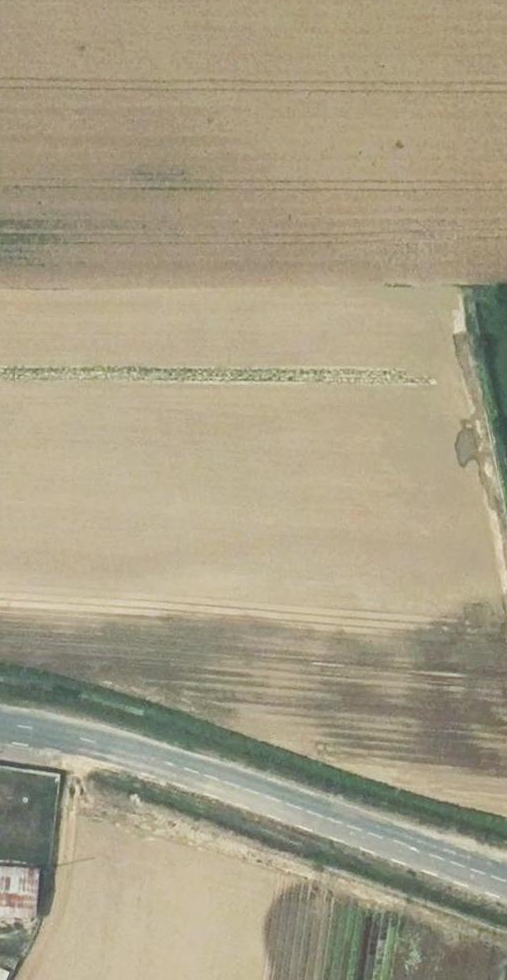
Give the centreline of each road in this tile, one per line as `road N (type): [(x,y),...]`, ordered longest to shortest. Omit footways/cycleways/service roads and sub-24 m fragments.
road 1 (tertiary): [(0,732),(224,786),(506,881)]

